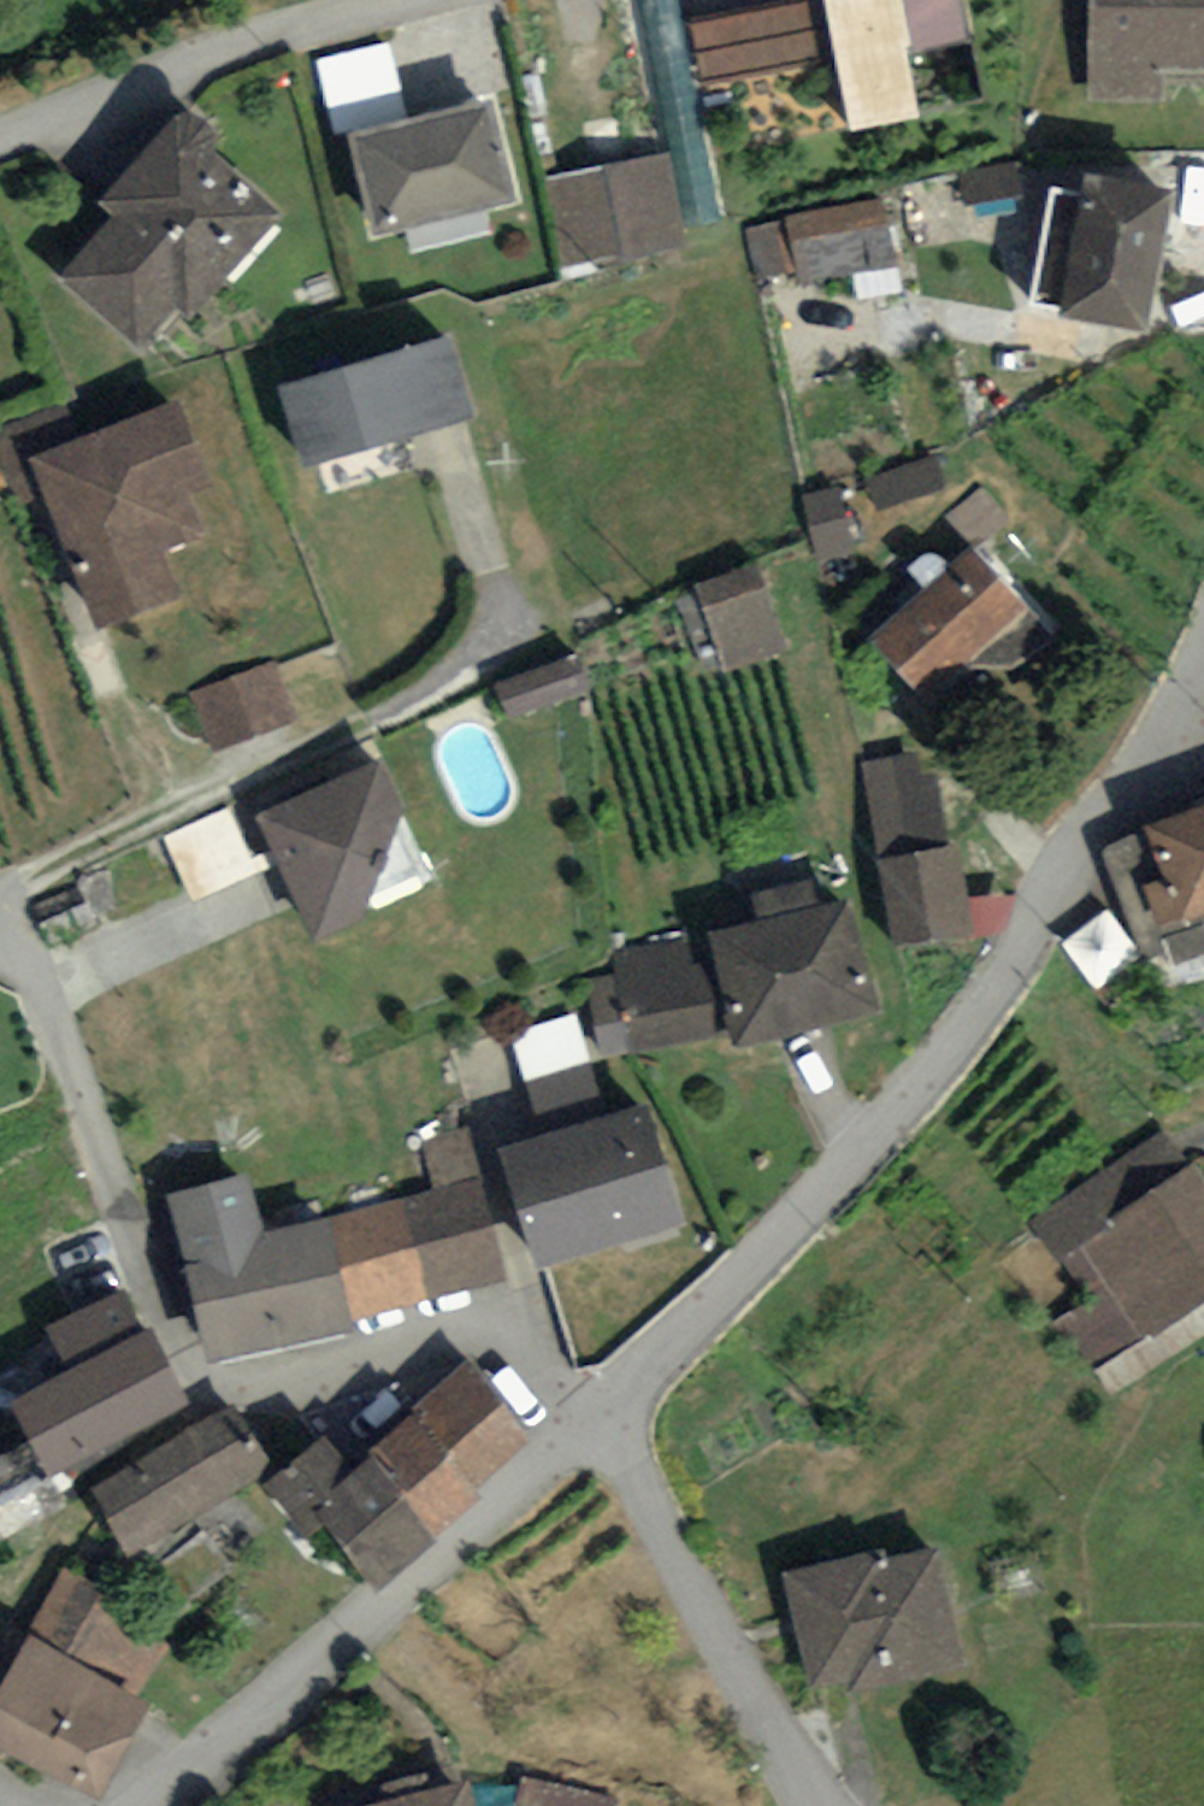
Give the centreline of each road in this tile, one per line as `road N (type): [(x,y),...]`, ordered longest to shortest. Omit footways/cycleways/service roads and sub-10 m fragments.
road 1 (residential): [(601,1398),(509,1341),(476,1332),(242,1381),(205,1377),(7,915),(23,882),(535,639)]
road 2 (residential): [(601,1398),(847,1165),(954,1041),(1203,660)]
road 3 (residential): [(150,1805),(601,1398)]
road 4 (residential): [(601,1398),(780,1732),(831,1805)]
road 5 (residential): [(382,0),(276,27),(0,135)]

